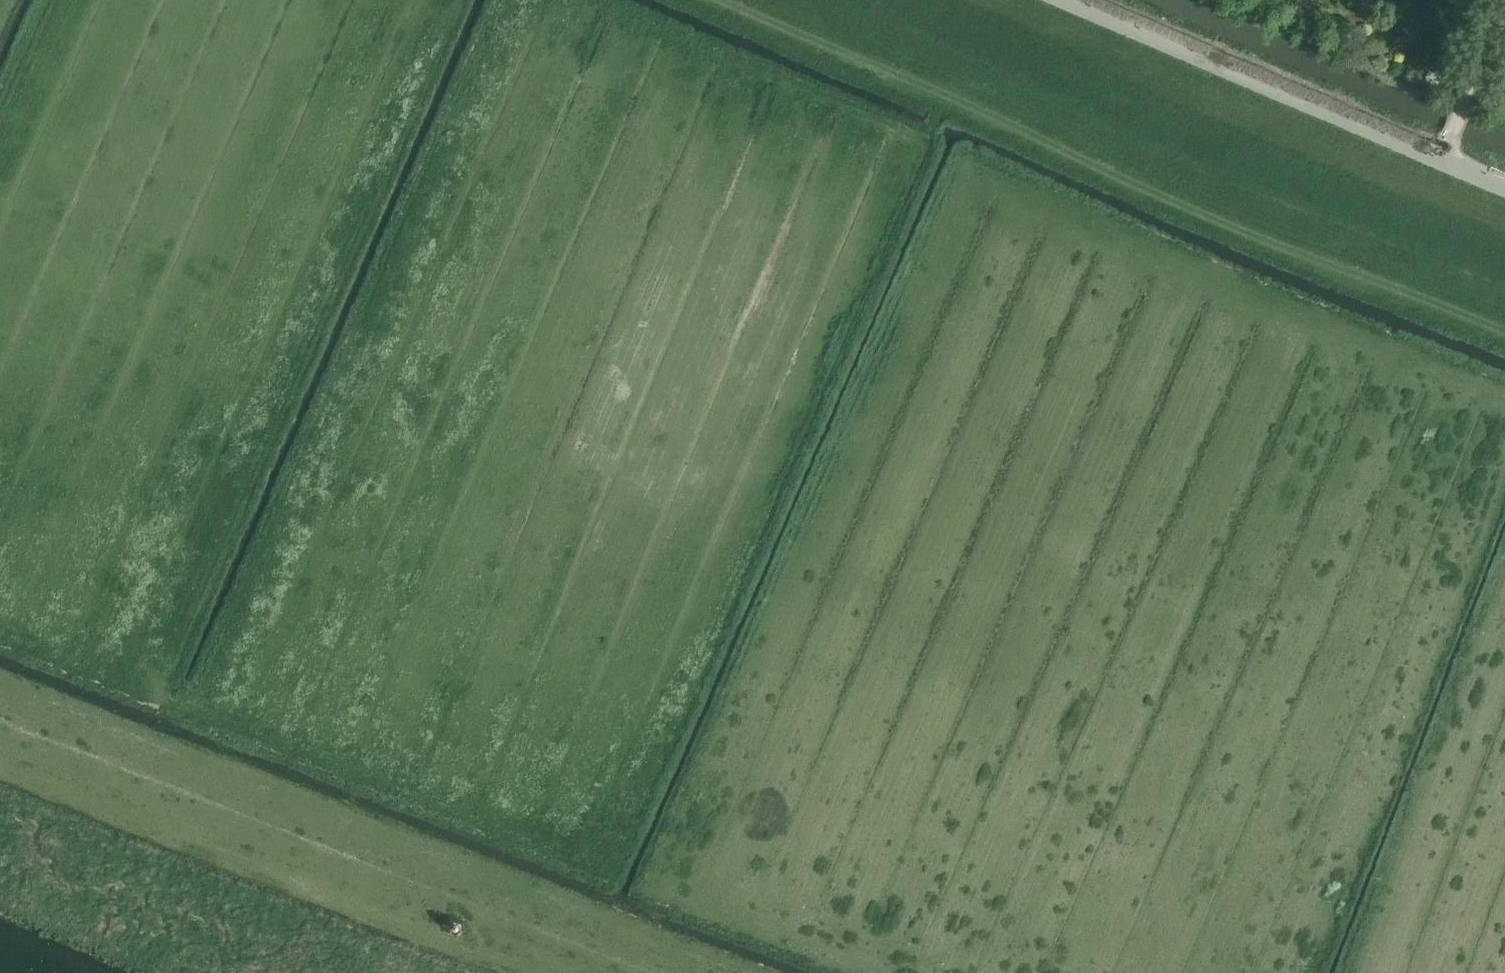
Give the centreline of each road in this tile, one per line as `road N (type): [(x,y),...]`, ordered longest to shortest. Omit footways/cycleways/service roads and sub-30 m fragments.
road 1 (unclassified): [(1504,185),(1055,0)]

